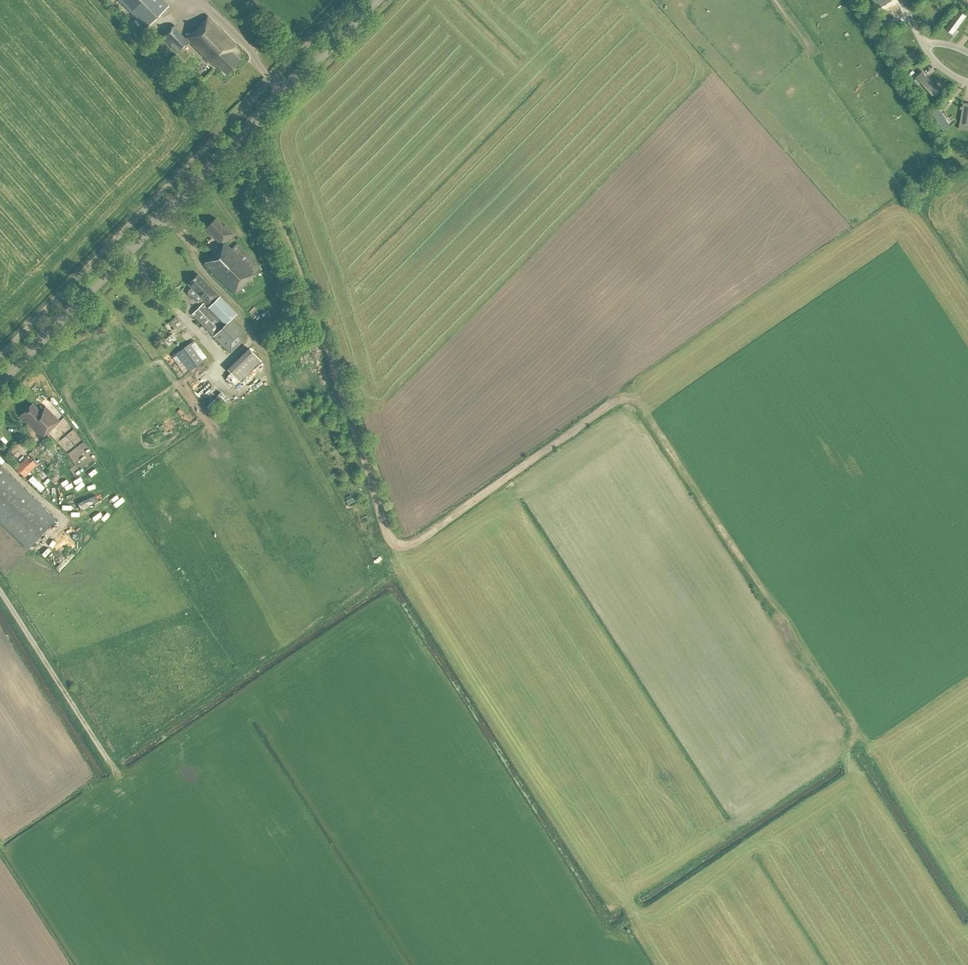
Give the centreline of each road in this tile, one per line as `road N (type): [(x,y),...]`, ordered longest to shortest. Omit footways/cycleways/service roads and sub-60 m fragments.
road 1 (primary): [(0,380),(376,0)]
road 2 (track): [(0,593),(111,763),(370,585)]

